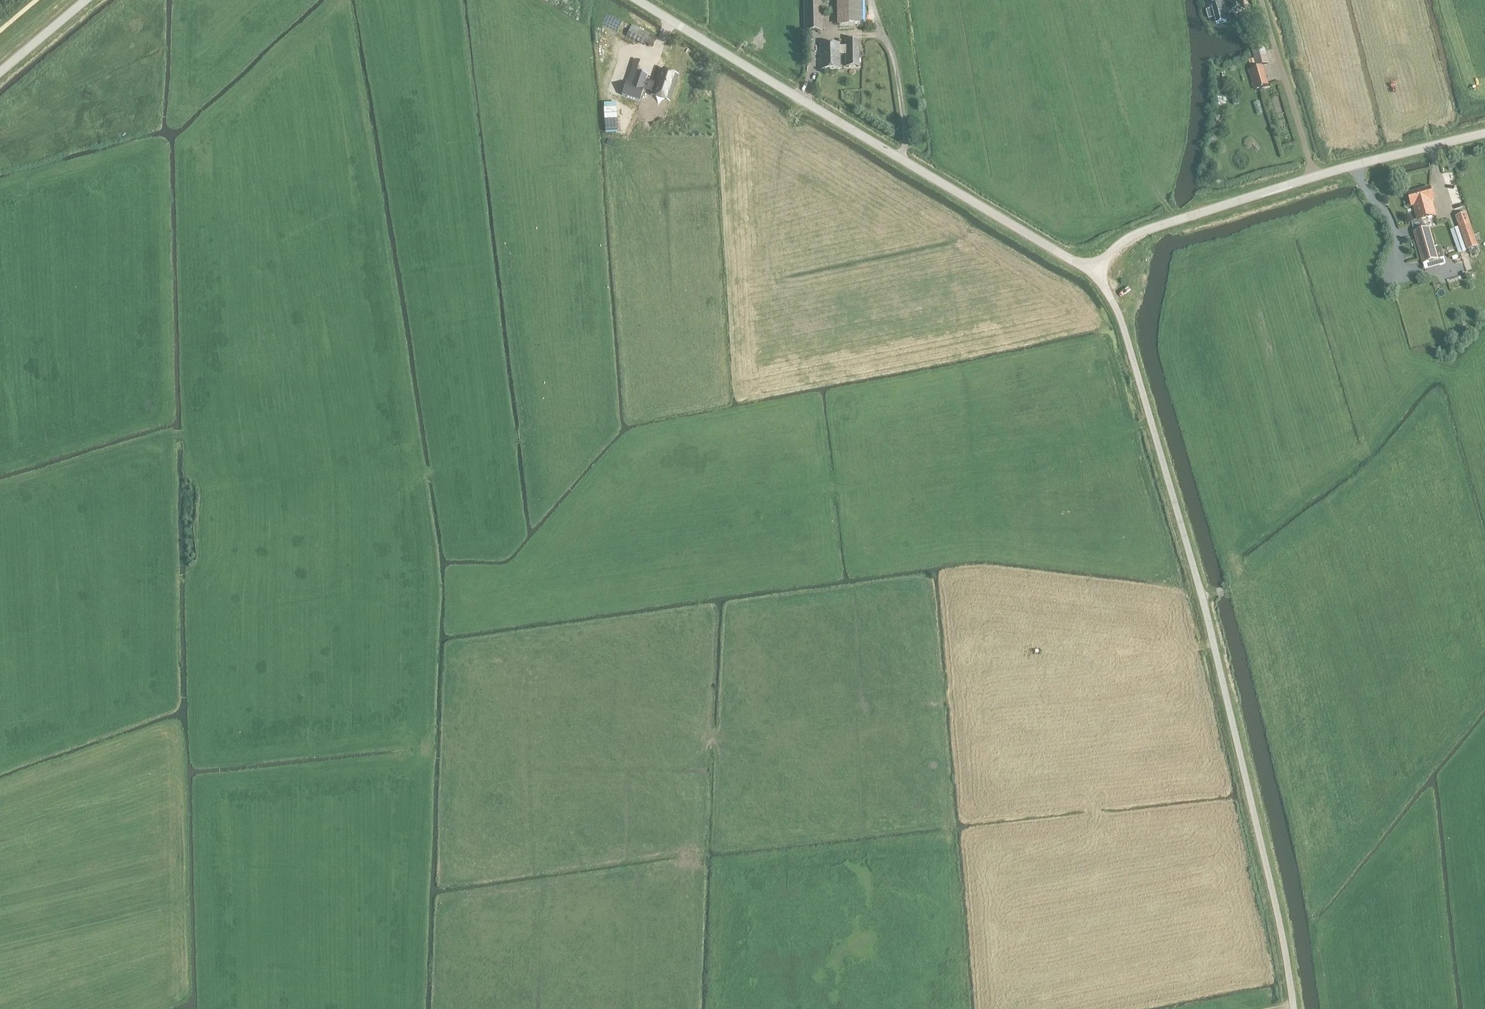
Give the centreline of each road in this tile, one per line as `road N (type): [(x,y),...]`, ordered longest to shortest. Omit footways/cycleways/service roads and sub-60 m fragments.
road 1 (unclassified): [(1294,1008),(1201,596),(1123,325),(1092,273)]
road 2 (unclassified): [(1092,273),(640,0)]
road 3 (unclassified): [(1092,273),(1145,231),(1316,176)]
road 4 (unclassified): [(1316,176),(1261,0)]
road 5 (unclassified): [(1316,176),(1484,133)]

